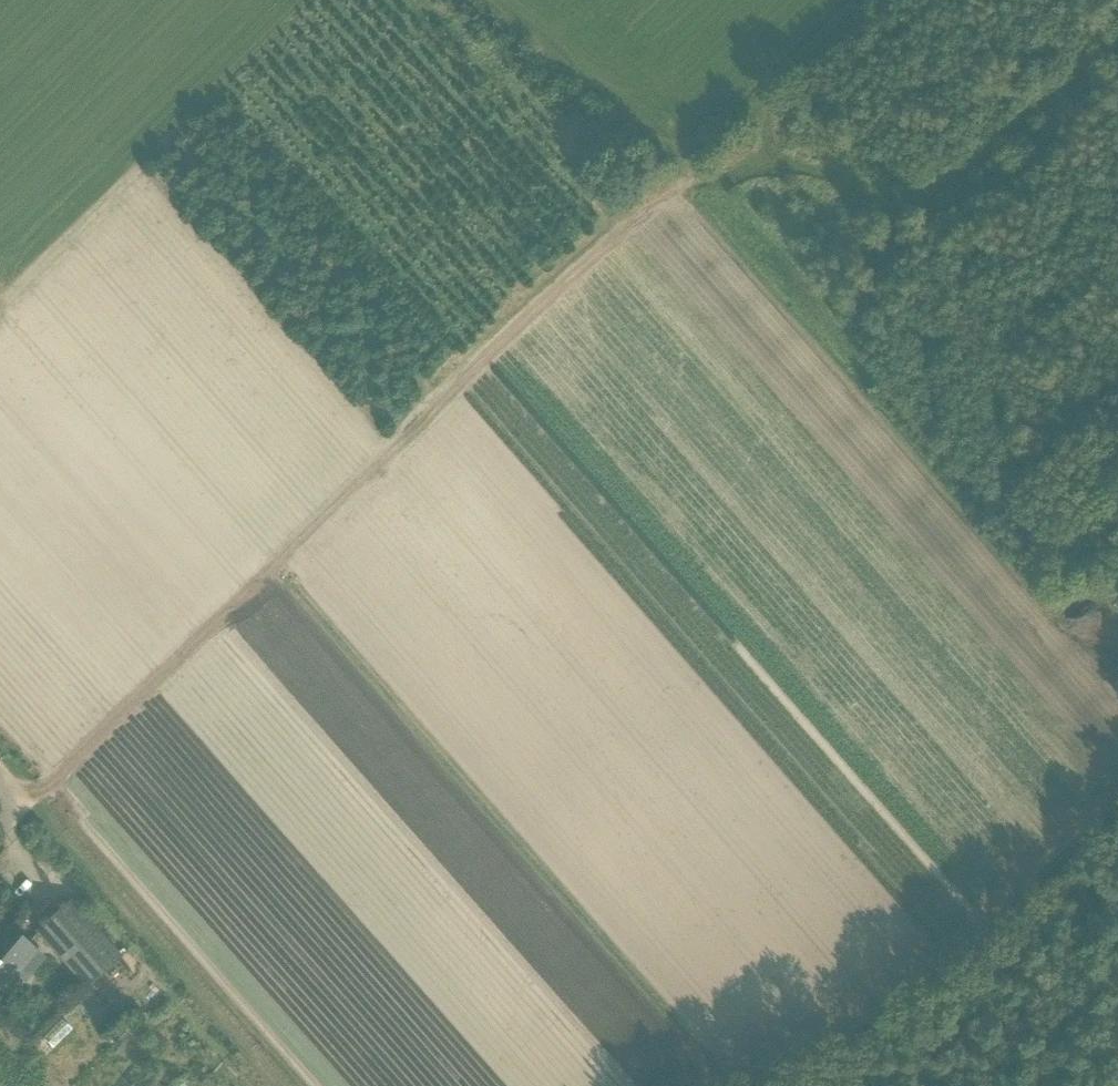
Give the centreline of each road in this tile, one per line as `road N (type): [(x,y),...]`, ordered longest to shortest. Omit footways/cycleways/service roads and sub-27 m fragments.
road 1 (track): [(17,802),(856,0)]

